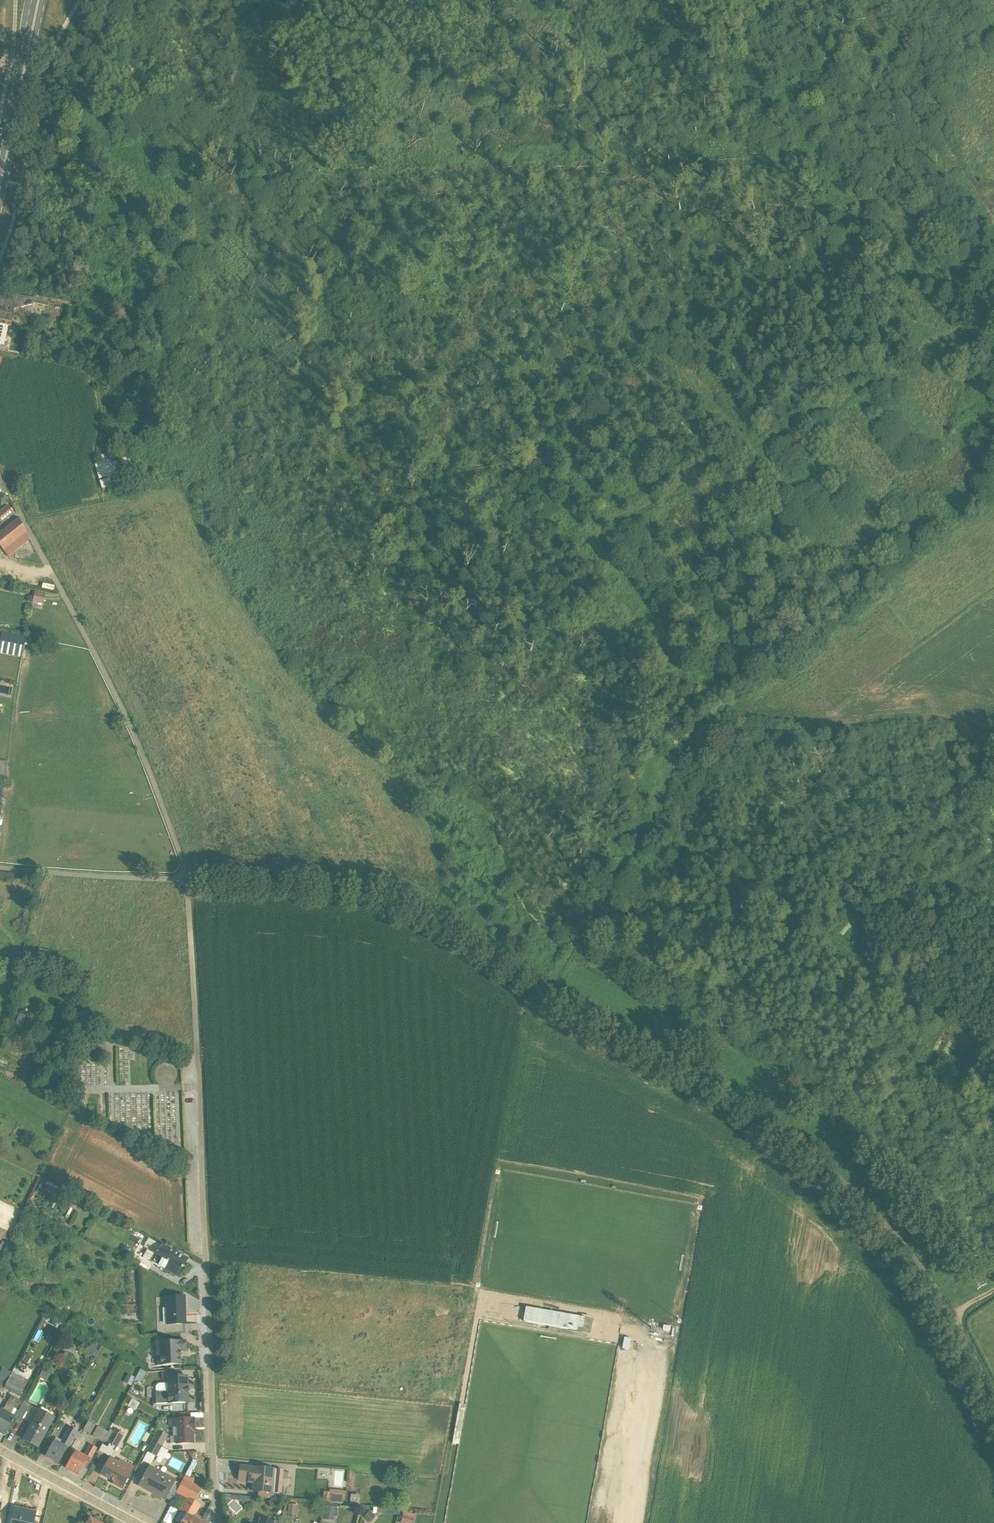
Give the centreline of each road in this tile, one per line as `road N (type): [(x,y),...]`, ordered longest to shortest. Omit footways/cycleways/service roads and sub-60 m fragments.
road 1 (unclassified): [(550,989),(749,1107),(824,1166),(910,1255),(954,1316),(993,1396)]
road 2 (residential): [(217,1522),(197,1056)]
road 3 (track): [(186,881),(131,735),(0,467)]
road 4 (unclassified): [(550,989),(384,895),(186,881)]
road 5 (unclassified): [(186,881),(0,868)]
road 6 (primary): [(2,179),(39,0)]
road 7 (unclassified): [(197,1056),(186,881)]
road 8 (residential): [(0,1451),(134,1522)]

